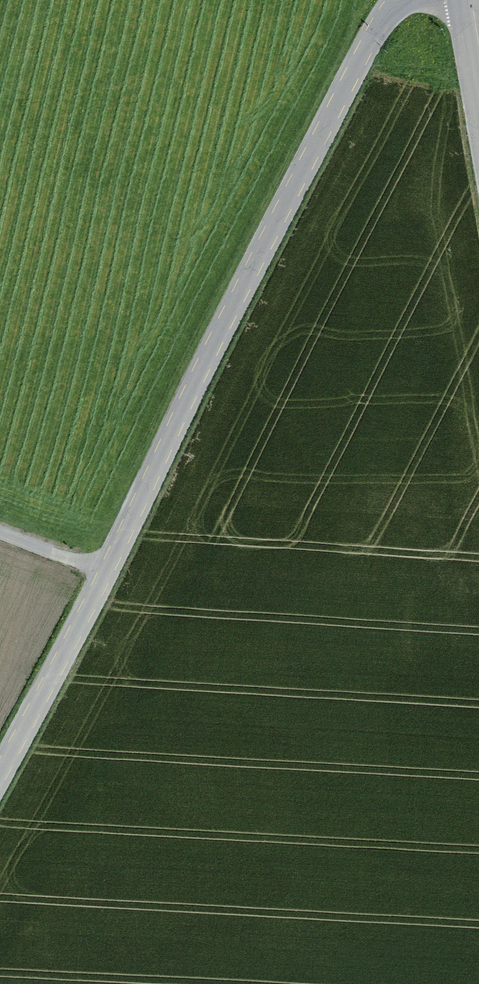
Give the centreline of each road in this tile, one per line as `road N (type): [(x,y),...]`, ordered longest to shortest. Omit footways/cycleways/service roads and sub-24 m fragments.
road 1 (unclassified): [(406,0),(376,32),(0,787)]
road 2 (unclassified): [(478,122),(459,0)]

